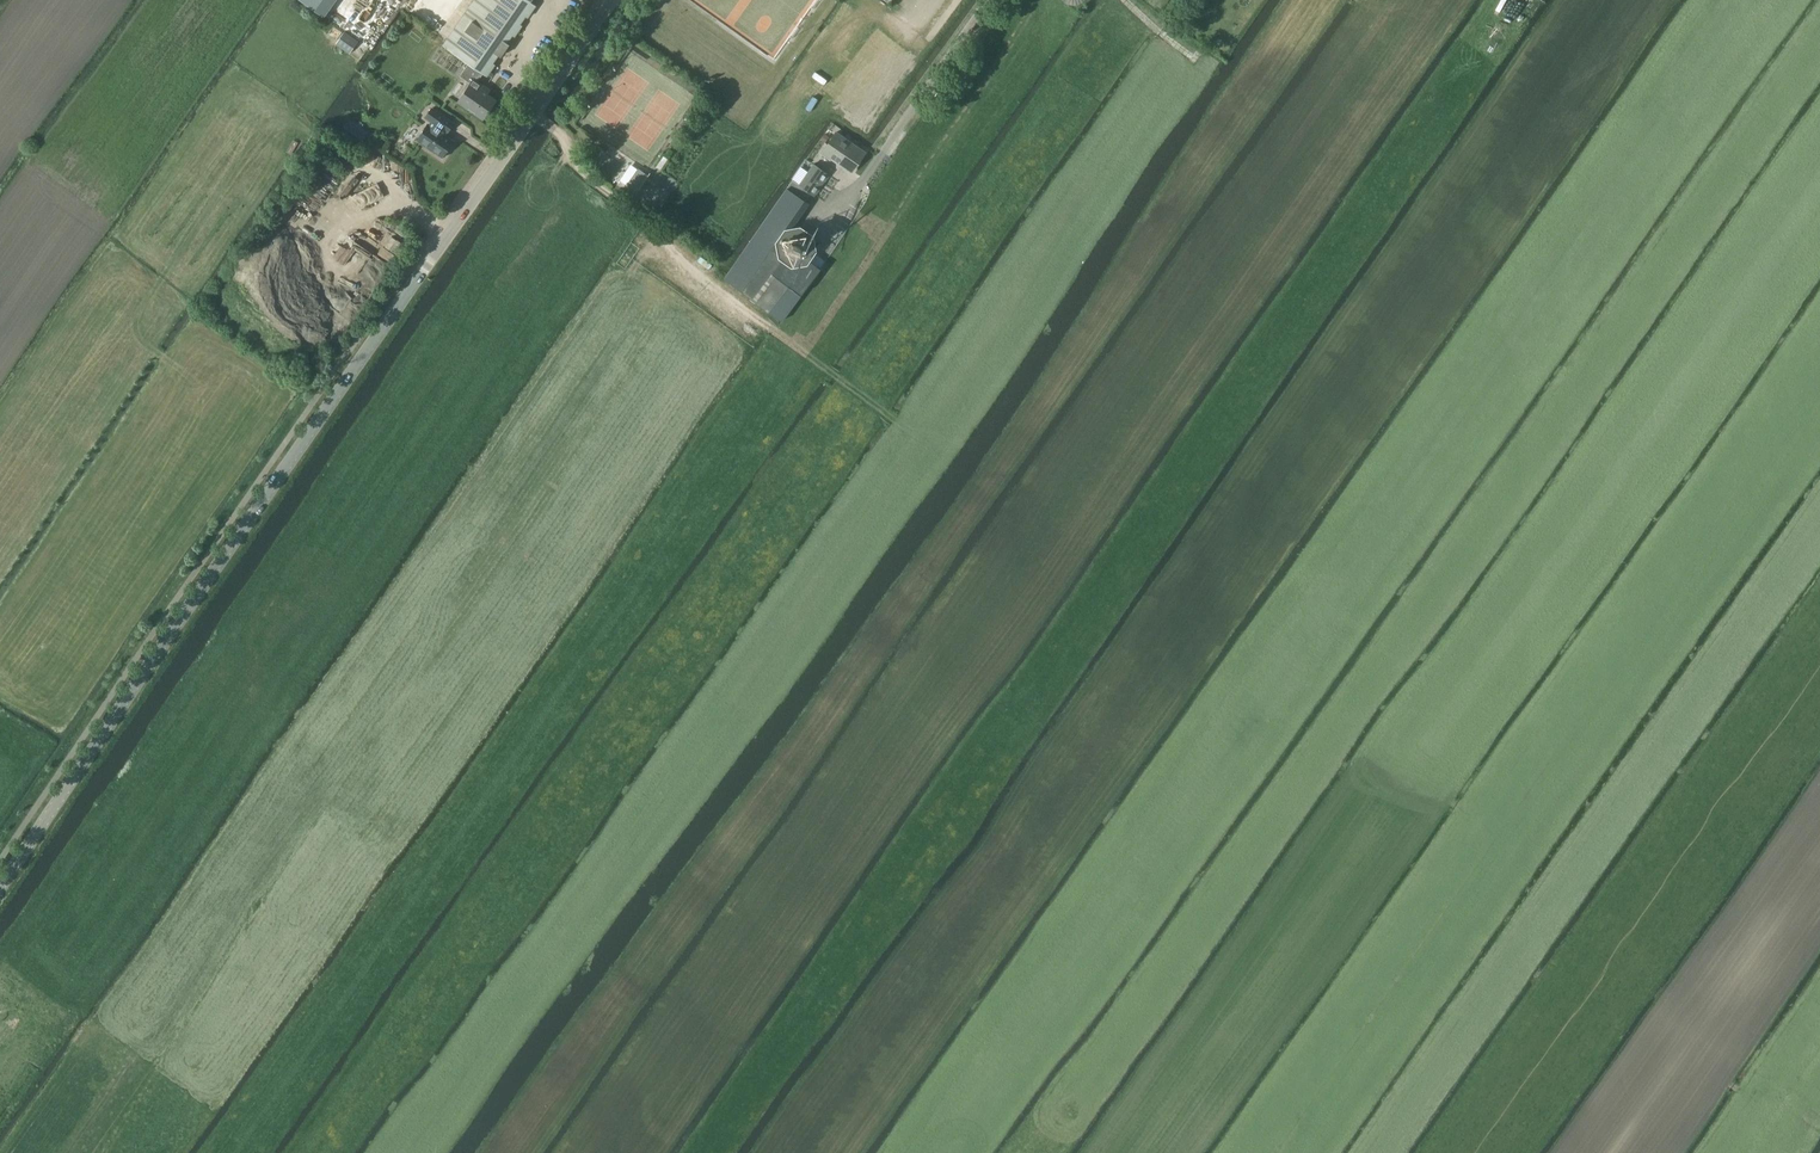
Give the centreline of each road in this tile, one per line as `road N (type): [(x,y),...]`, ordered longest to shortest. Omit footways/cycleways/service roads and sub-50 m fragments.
road 1 (tertiary): [(0,887),(614,0)]
road 2 (residential): [(883,152),(988,0)]

